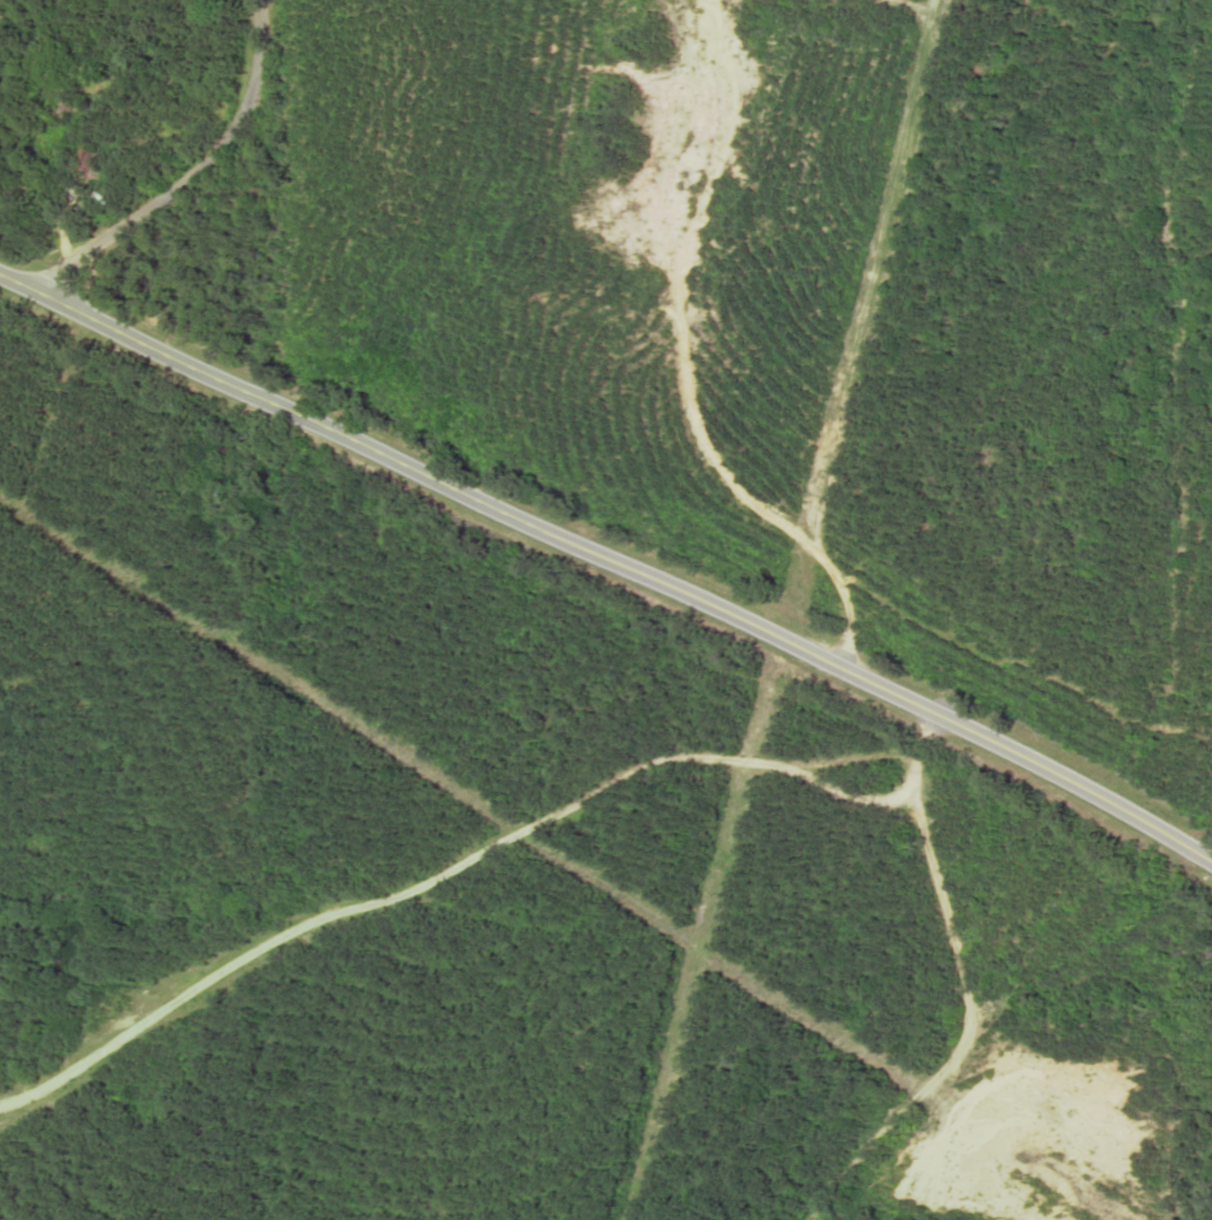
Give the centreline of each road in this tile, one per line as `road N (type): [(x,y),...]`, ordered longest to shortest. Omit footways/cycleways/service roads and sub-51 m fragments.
road 1 (primary): [(1211,865),(1040,765),(0,281)]
road 2 (residential): [(257,0),(259,52),(237,124),(173,190),(96,243),(36,298)]

